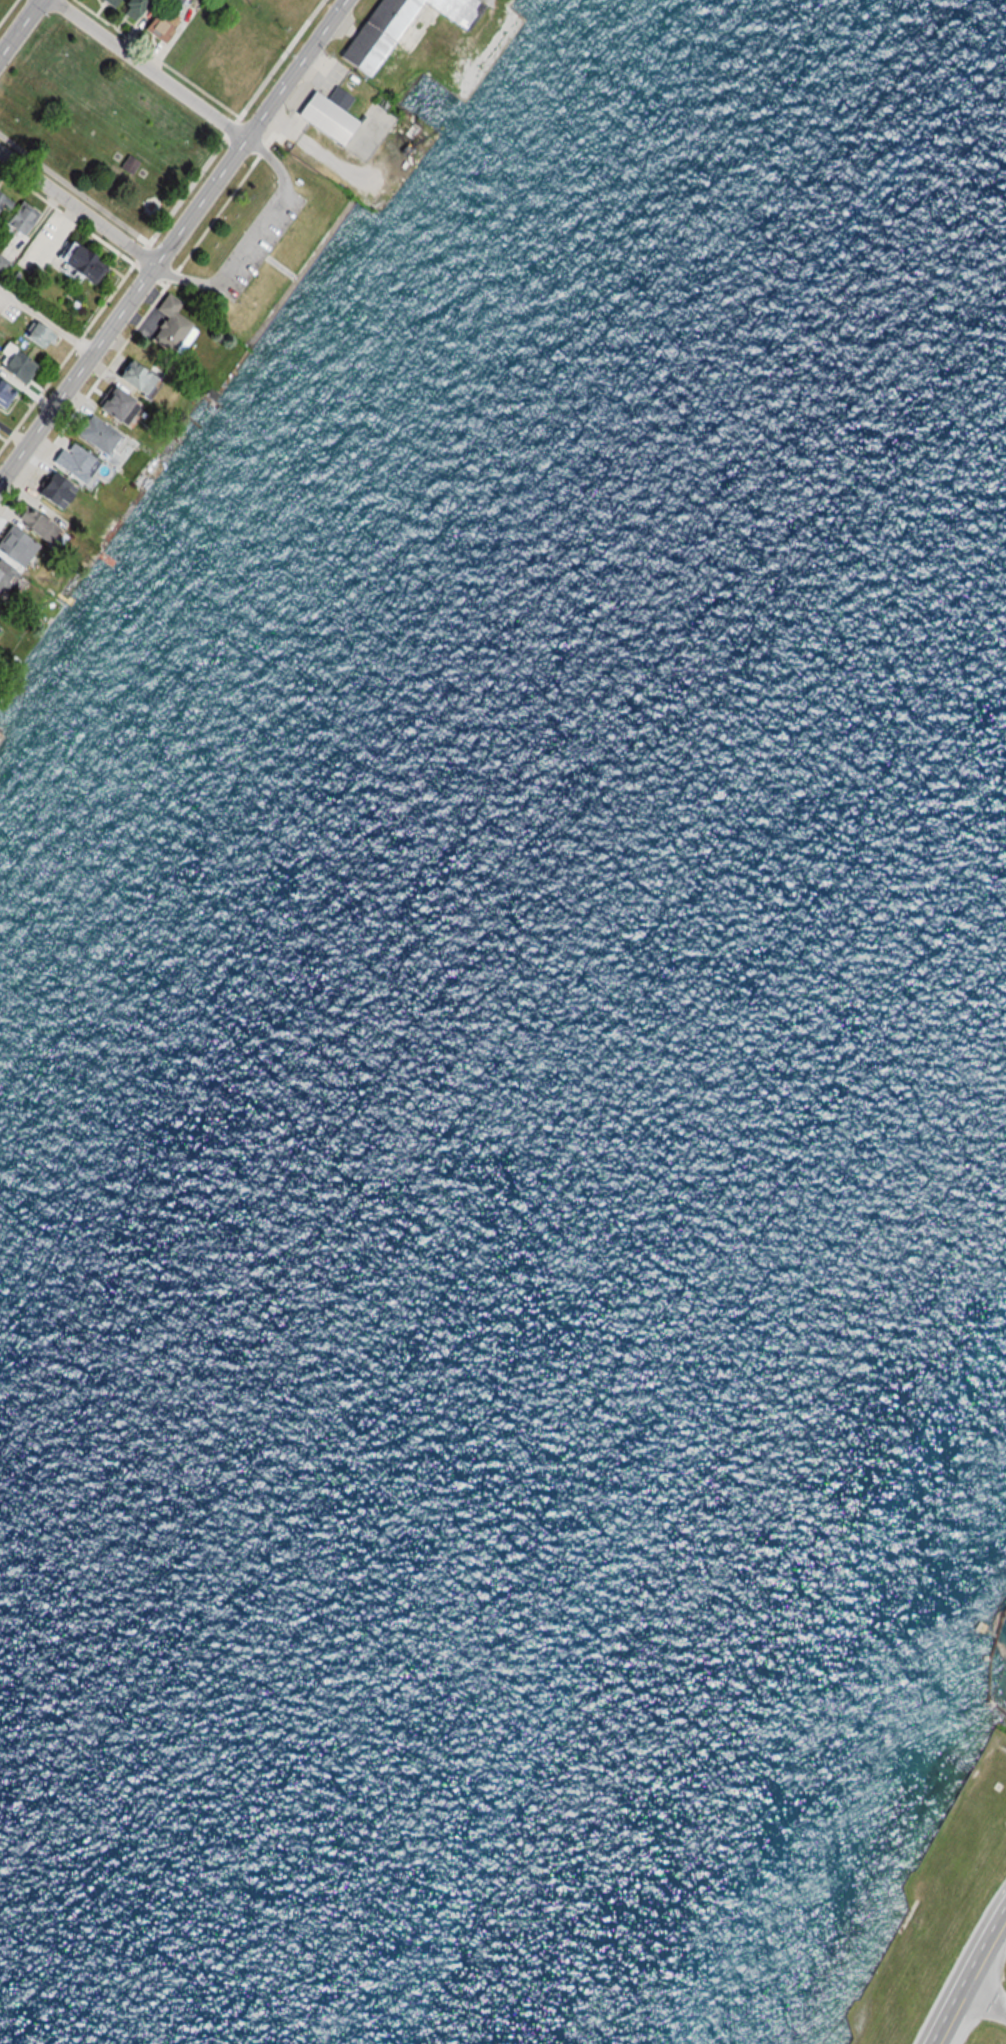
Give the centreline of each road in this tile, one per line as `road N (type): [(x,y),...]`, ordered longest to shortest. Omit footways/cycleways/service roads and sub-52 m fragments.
road 1 (primary): [(157,266),(344,0)]
road 2 (primary): [(0,485),(157,266)]
road 3 (residential): [(54,0),(245,139)]
road 4 (residential): [(157,266),(0,152)]

